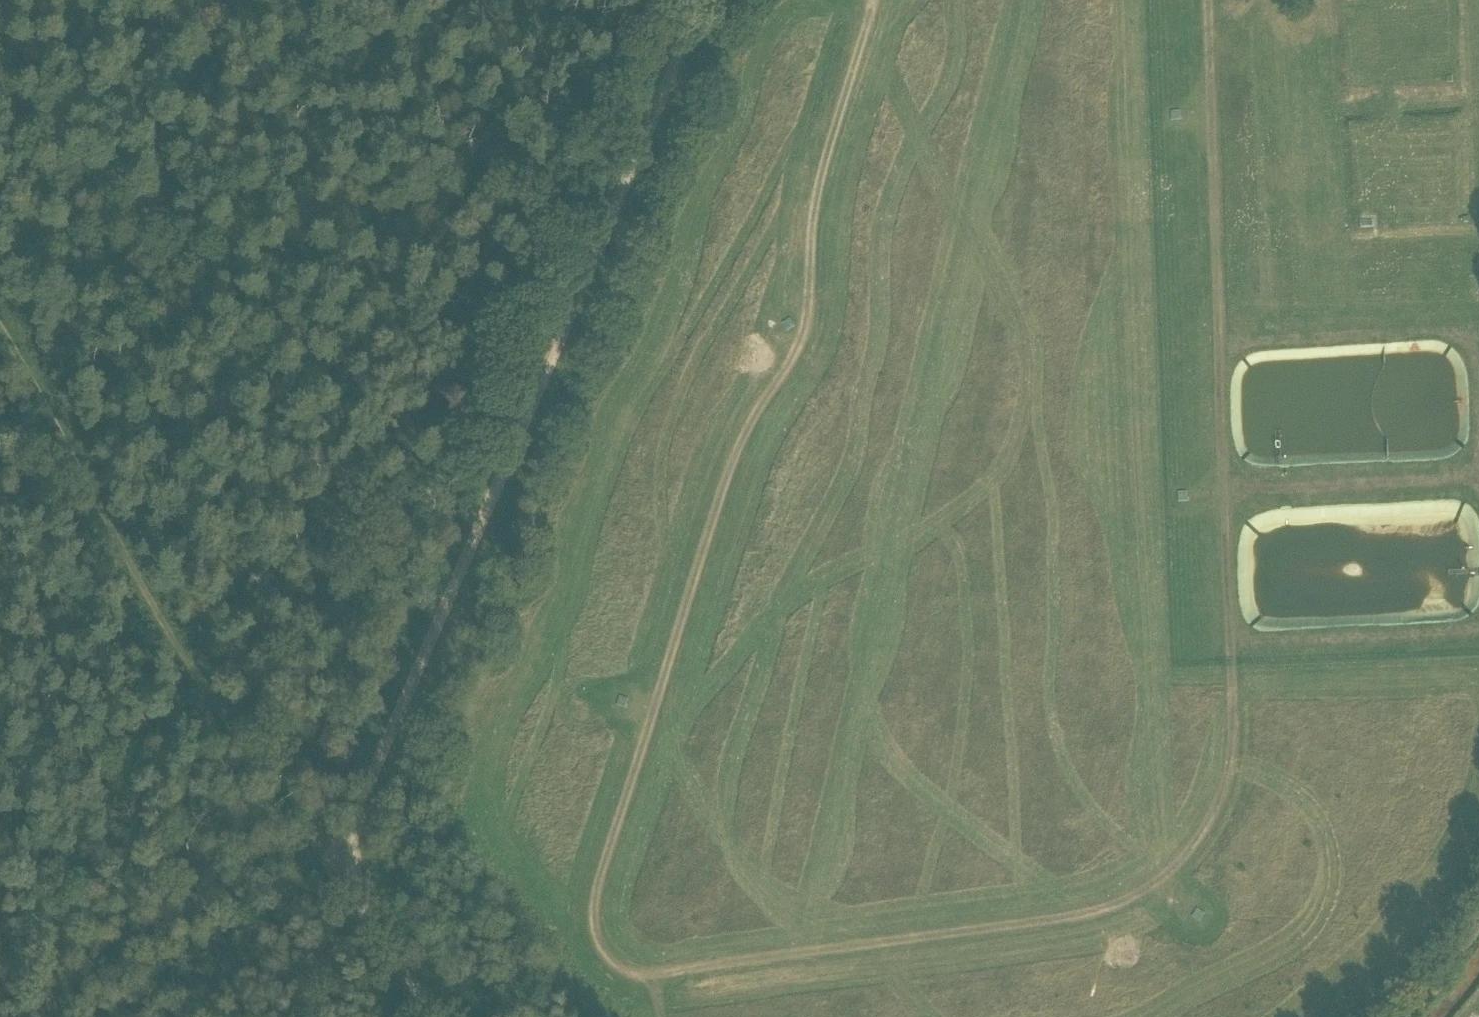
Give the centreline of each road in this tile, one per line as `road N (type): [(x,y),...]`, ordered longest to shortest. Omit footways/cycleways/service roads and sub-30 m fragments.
road 1 (track): [(1207,0),(1234,733),(1219,800),(1187,853),(1140,895),(1079,916),(628,976),(605,953),(593,923),(601,878),(726,480),(812,333),(816,204),(874,0)]
road 2 (track): [(329,863),(703,0)]
road 3 (track): [(0,322),(181,648),(301,795),(329,863)]
road 4 (track): [(437,1016),(329,863)]

